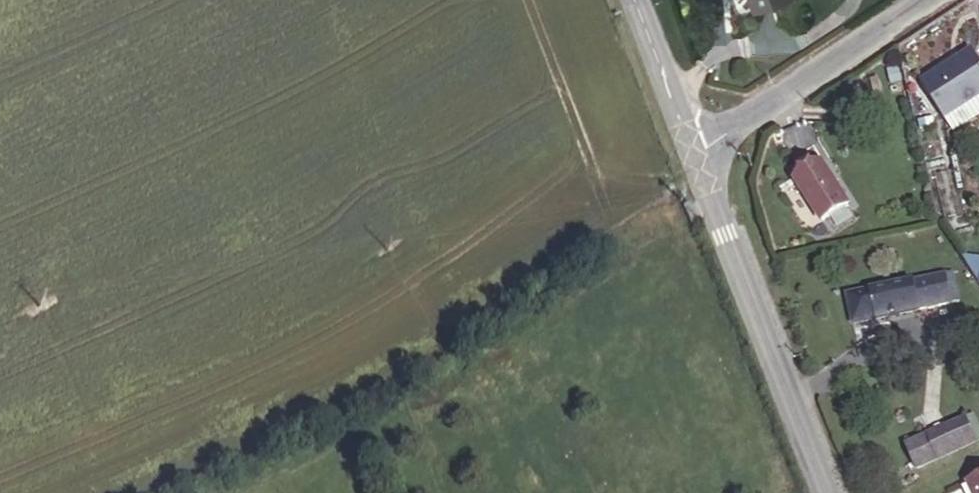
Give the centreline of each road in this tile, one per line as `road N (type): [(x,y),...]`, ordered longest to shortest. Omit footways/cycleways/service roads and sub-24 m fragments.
road 1 (tertiary): [(693,163),(833,492)]
road 2 (unclassified): [(693,163),(926,0)]
road 3 (tertiary): [(630,0),(693,163)]

